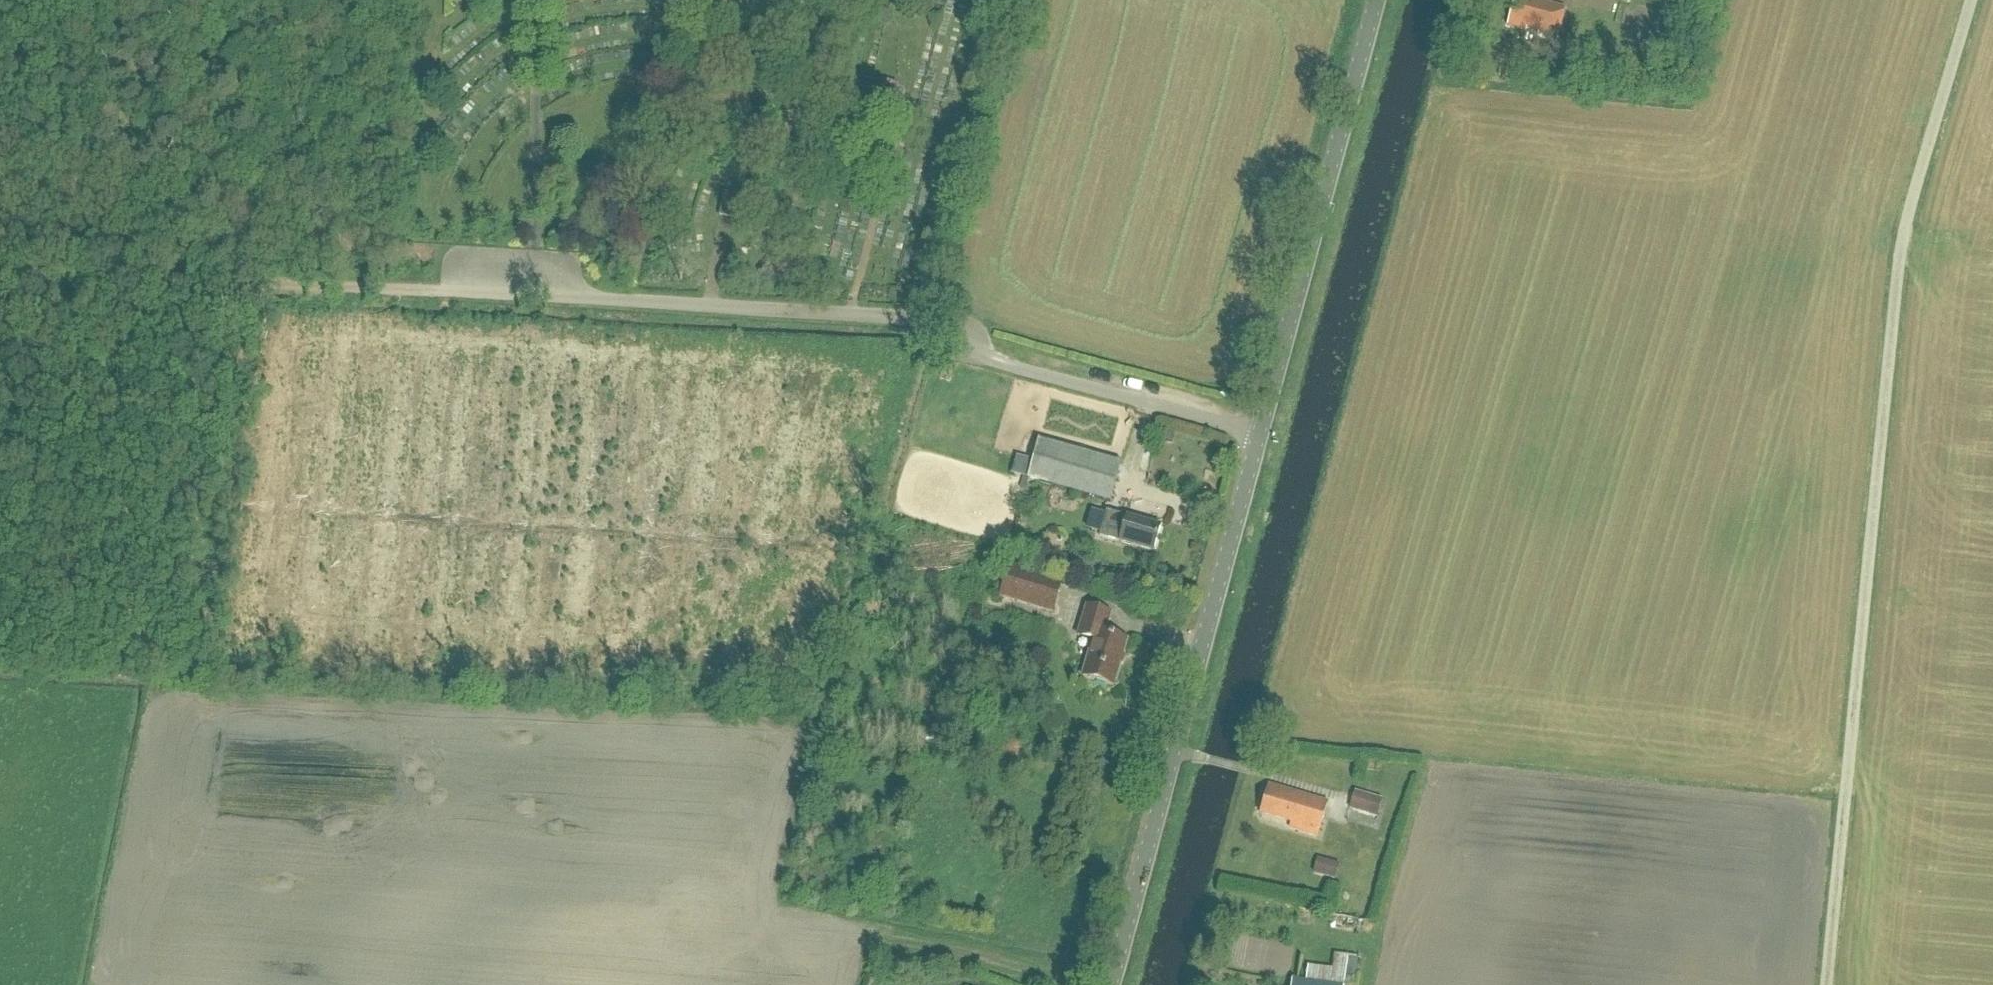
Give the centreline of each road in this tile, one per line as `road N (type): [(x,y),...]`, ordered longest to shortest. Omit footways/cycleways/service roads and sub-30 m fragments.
road 1 (track): [(1827,984),(1897,244),(1968,0)]
road 2 (unclassified): [(1258,434),(999,364),(911,319),(439,290)]
road 3 (tertiary): [(1109,984),(1258,434)]
road 4 (tertiary): [(1258,434),(1374,0)]
road 5 (track): [(439,290),(0,262)]

